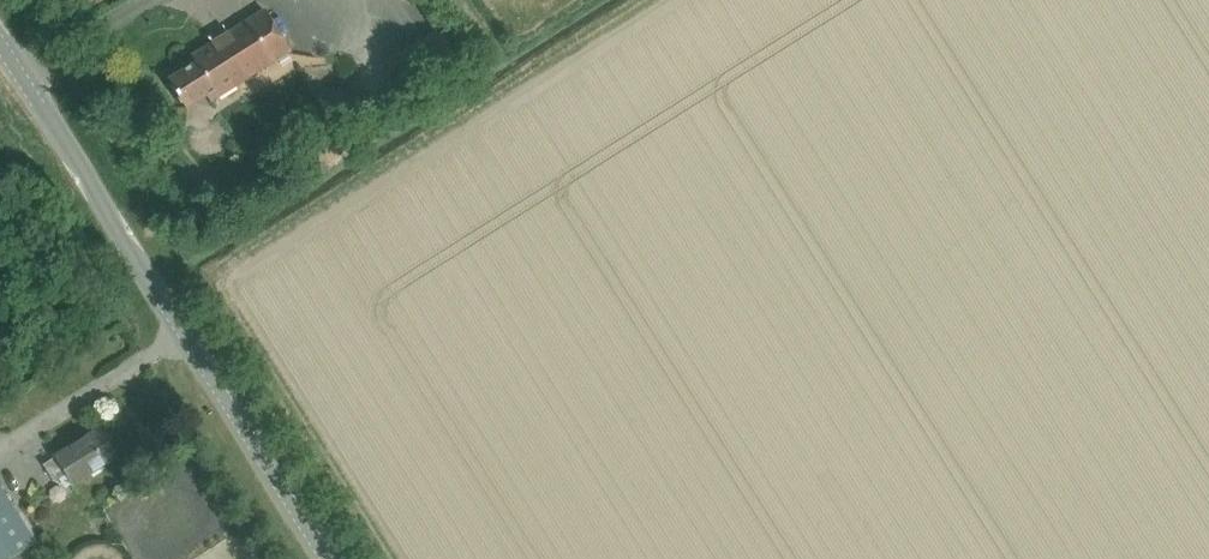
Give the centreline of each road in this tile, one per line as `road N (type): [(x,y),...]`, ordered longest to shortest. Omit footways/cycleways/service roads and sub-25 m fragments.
road 1 (unclassified): [(325,558),(0,44)]

